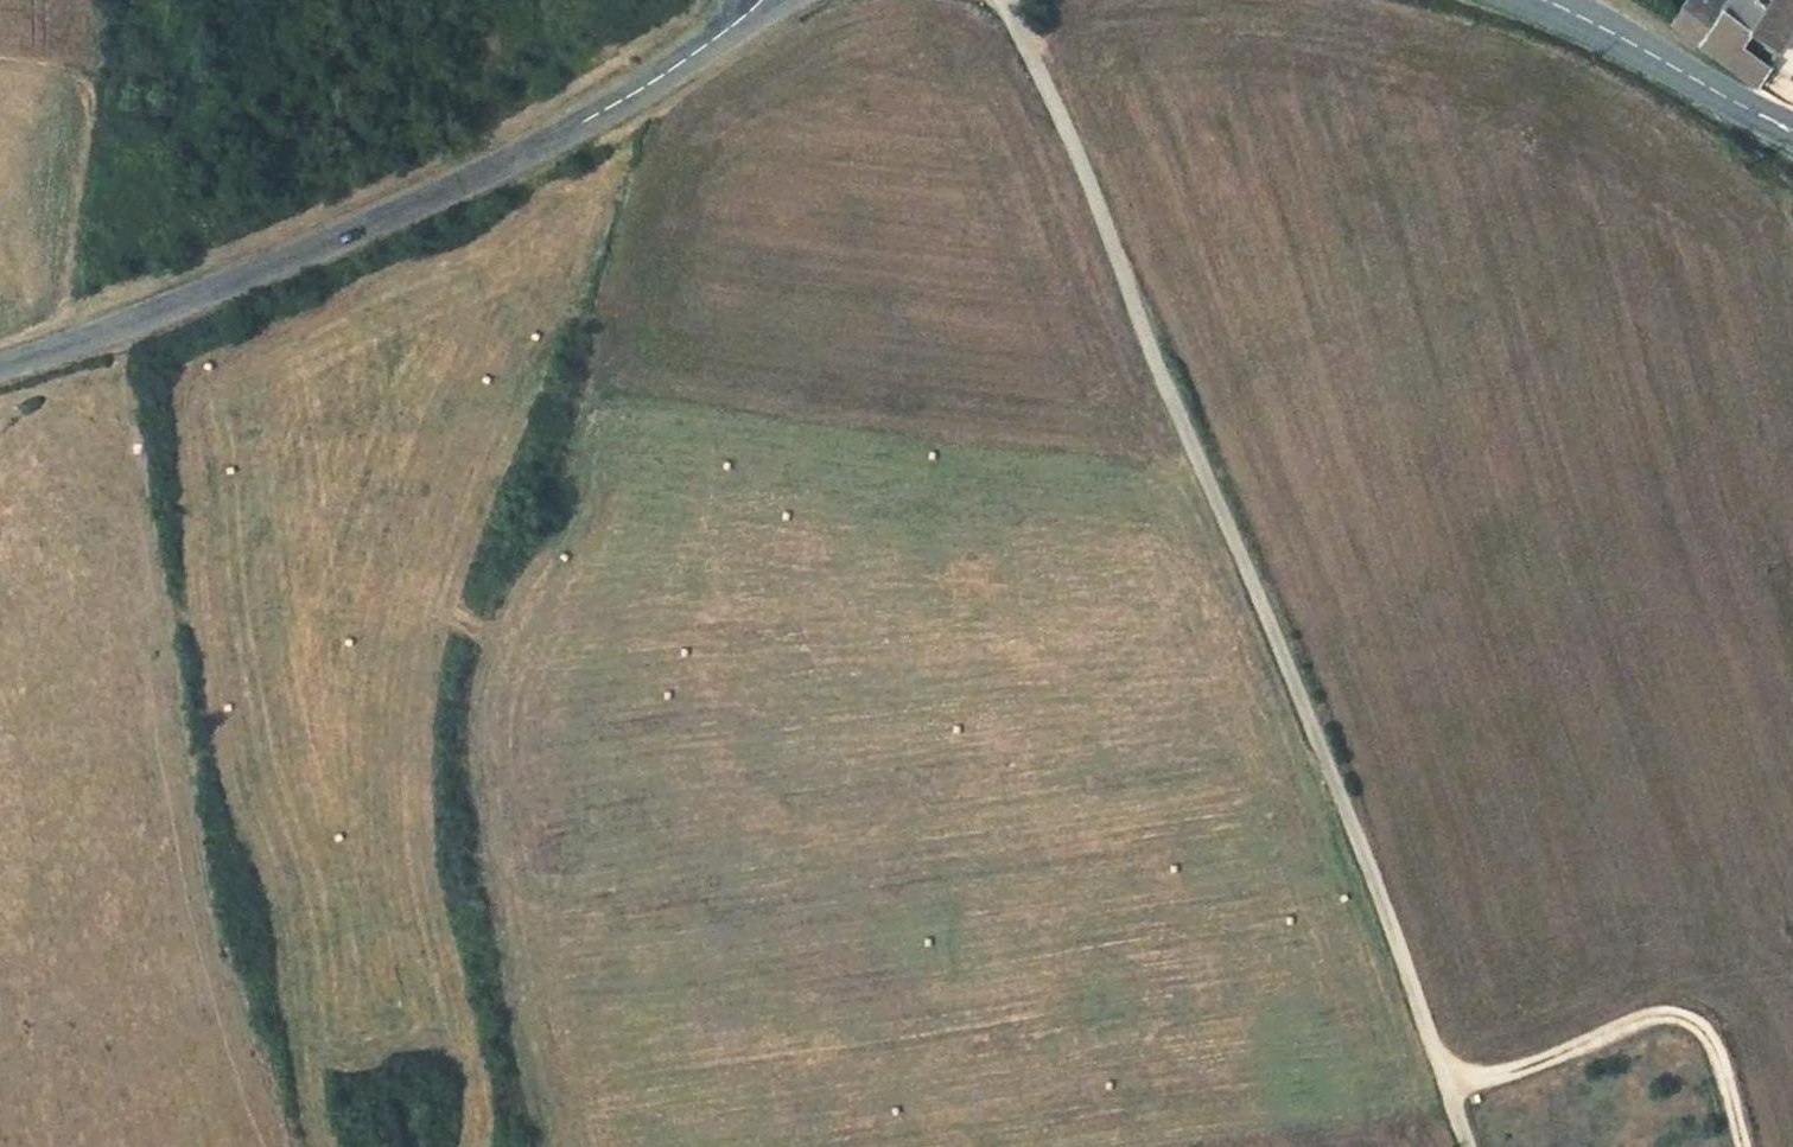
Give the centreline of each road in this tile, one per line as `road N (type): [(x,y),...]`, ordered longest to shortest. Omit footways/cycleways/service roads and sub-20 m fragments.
road 1 (tertiary): [(0,369),(48,358),(451,192),(603,113),(738,25),(755,0)]
road 2 (secondary): [(1792,131),(1545,0)]

